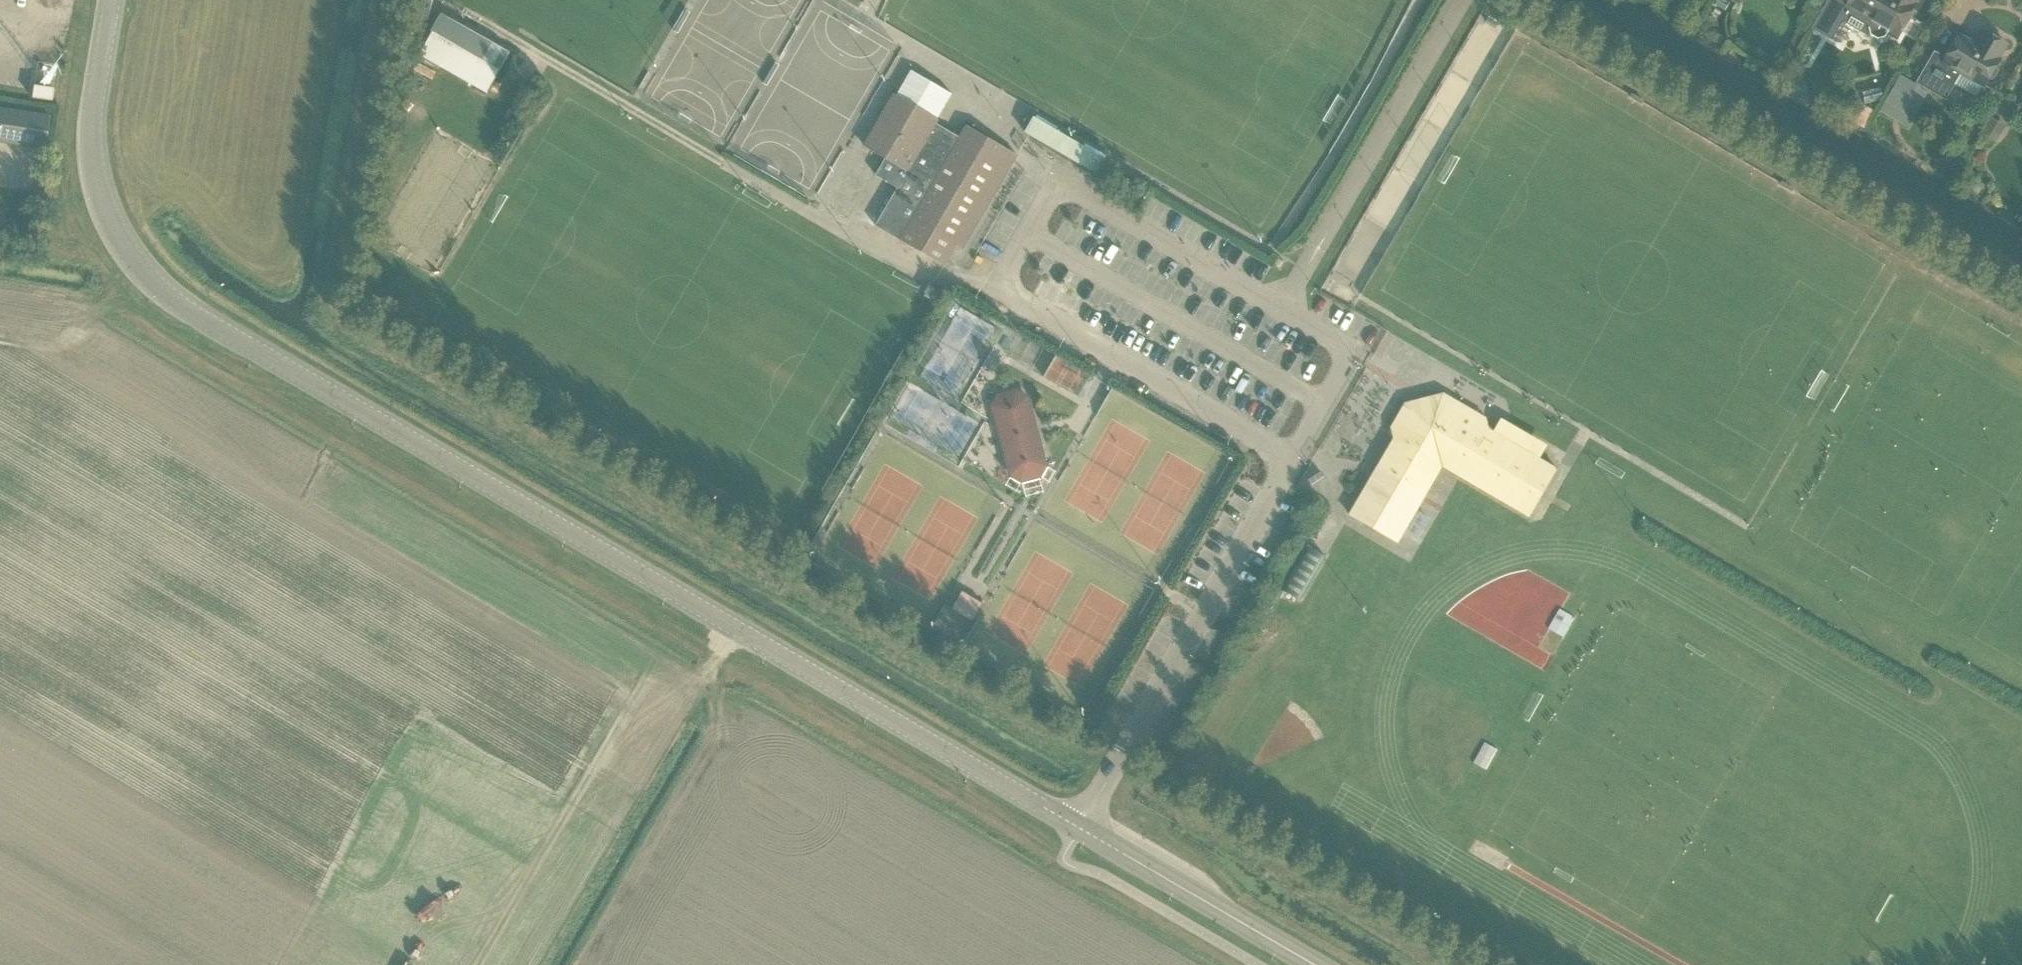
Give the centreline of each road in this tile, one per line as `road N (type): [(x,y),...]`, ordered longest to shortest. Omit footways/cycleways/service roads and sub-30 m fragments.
road 1 (unclassified): [(1316,964),(174,300),(122,240),(96,163),(95,112),(113,0)]
road 2 (unclassified): [(1294,460),(1359,352),(1058,181),(1001,288),(1271,445)]
road 3 (unclassified): [(1123,751),(1294,460)]

